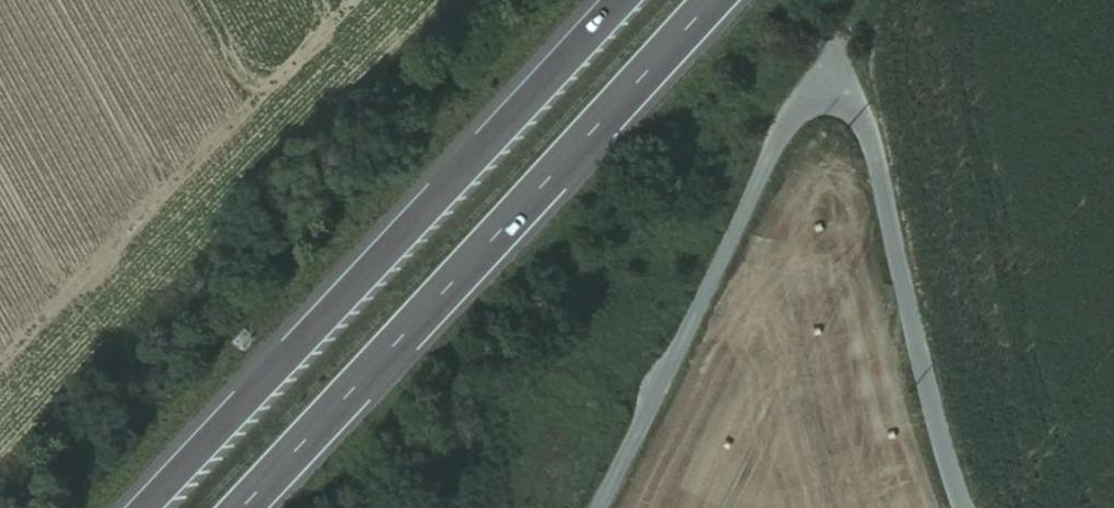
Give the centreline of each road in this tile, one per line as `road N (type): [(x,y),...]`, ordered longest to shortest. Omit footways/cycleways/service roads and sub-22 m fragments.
road 1 (unclassified): [(961,507),(866,131),(833,93),(807,97),(778,138),(593,507)]
road 2 (motorway): [(240,507),(710,0)]
road 3 (motorway): [(614,0),(146,507)]

